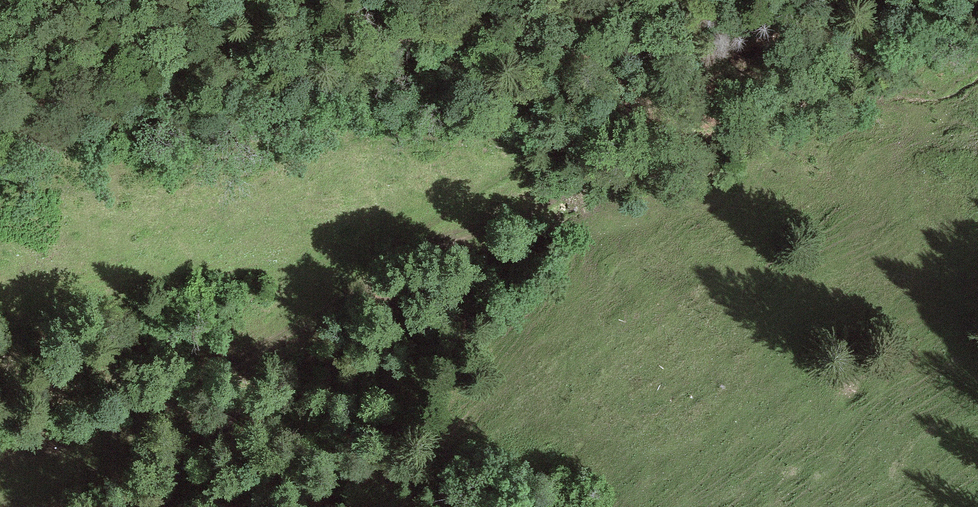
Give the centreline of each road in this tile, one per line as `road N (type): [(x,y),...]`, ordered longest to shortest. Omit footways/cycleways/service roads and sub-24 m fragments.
road 1 (track): [(0,499),(319,319),(468,195),(583,129),(873,0)]
road 2 (track): [(0,214),(103,171),(248,141),(583,129)]
road 3 (track): [(408,247),(557,197),(657,208),(714,193),(816,138),(889,115)]

